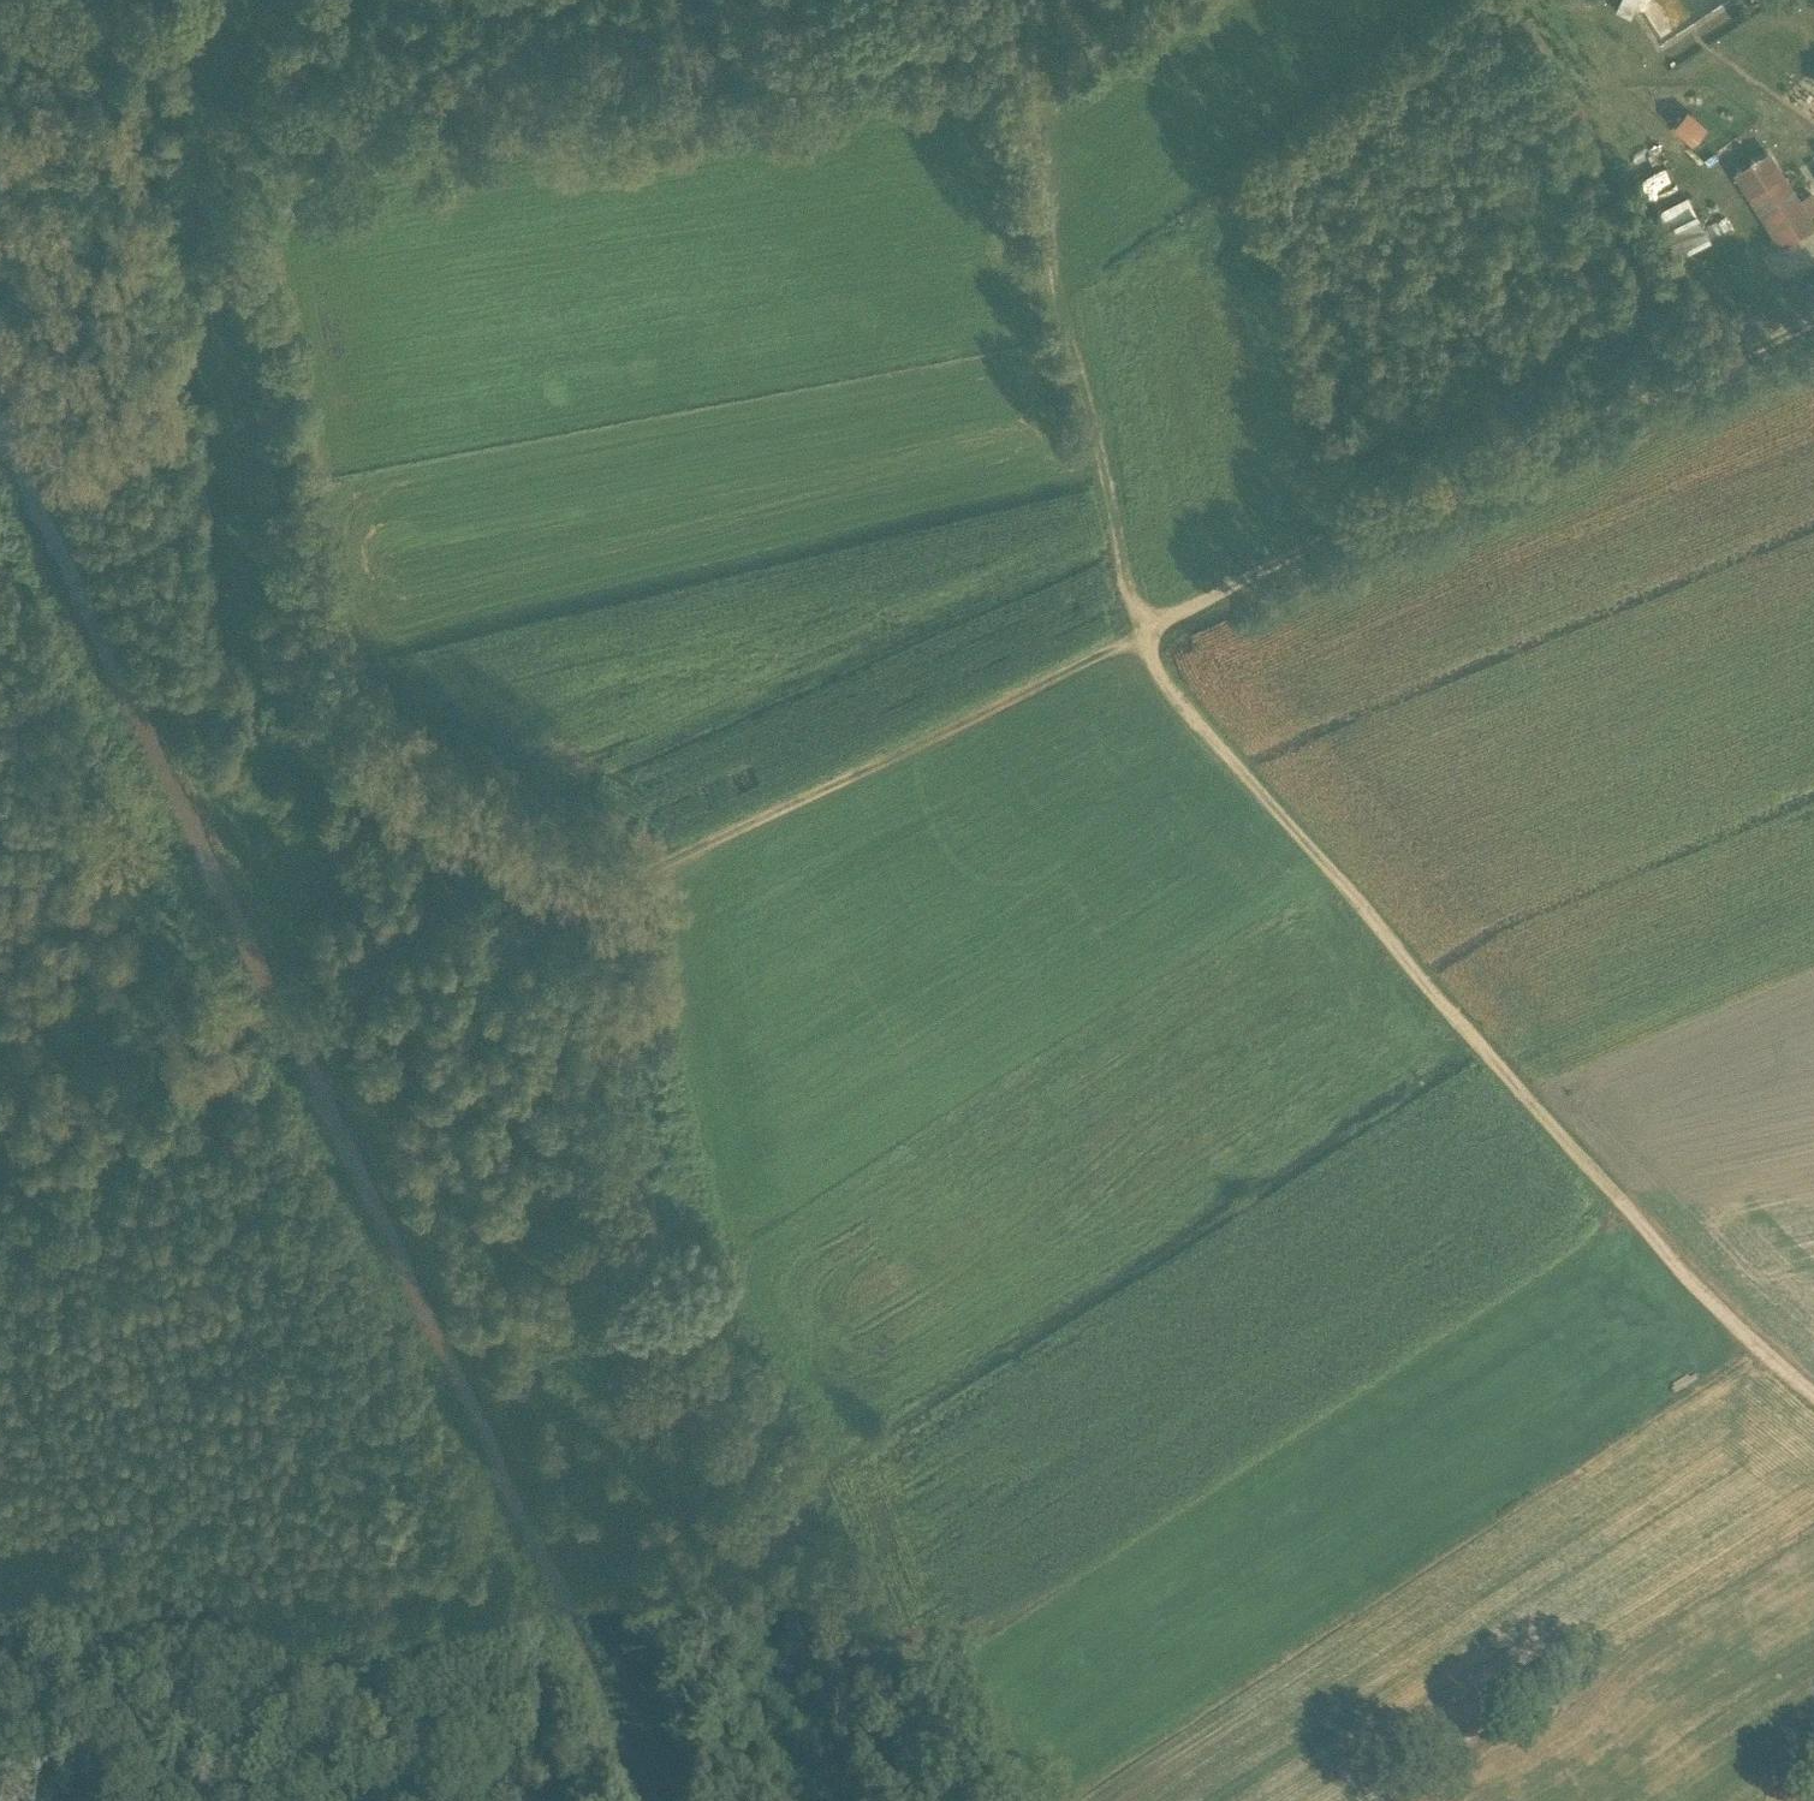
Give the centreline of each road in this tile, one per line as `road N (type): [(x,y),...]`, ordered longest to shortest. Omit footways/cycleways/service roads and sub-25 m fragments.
road 1 (track): [(568,907),(320,750),(266,680),(241,421),(181,198),(196,107),(243,0)]
road 2 (track): [(1813,1396),(1765,1356),(1435,1002),(1136,639)]
road 3 (track): [(910,1800),(759,1463),(626,1292),(602,1245),(579,1139),(610,1027),(598,955),(568,907)]
road 4 (track): [(1813,333),(1136,639)]
road 5 (track): [(1136,639),(1016,0)]
road 6 (track): [(1136,639),(568,907)]
road 7 (track): [(568,907),(0,1126)]
road 8 (track): [(1202,0),(1036,111)]

